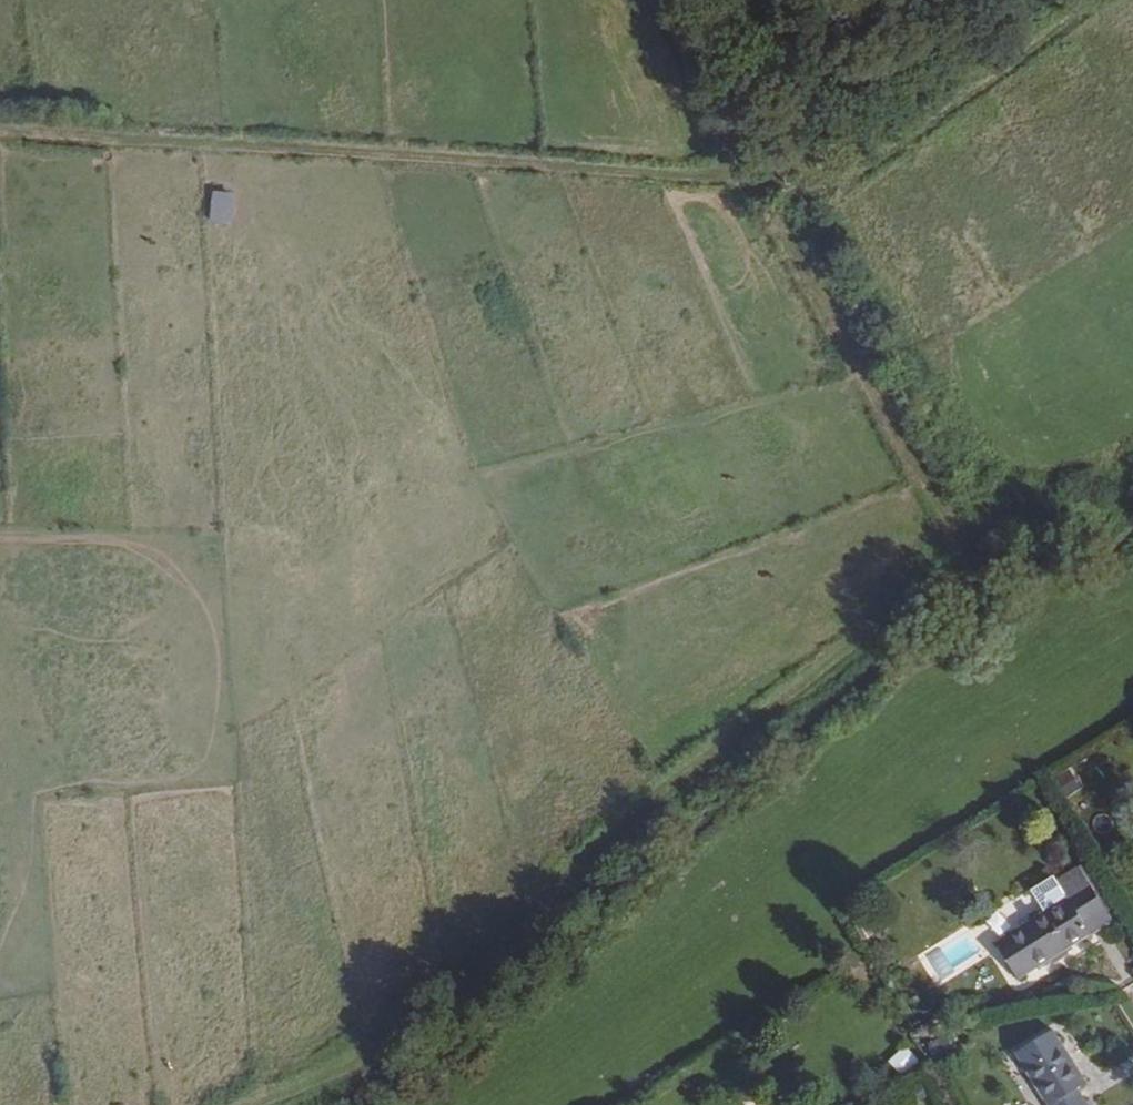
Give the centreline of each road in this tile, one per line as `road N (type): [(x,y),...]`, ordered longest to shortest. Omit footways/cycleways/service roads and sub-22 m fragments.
road 1 (track): [(0,126),(688,174)]

